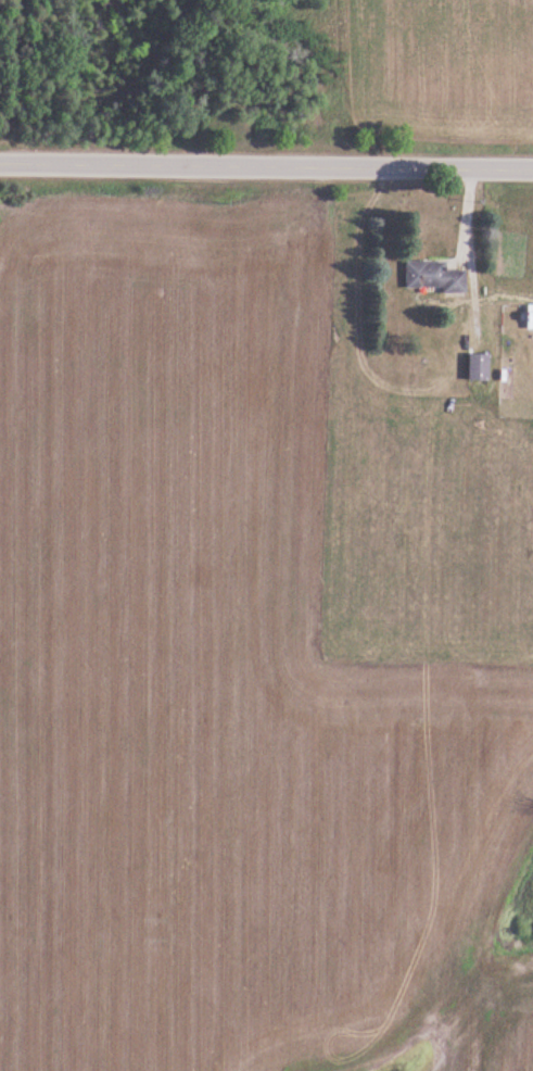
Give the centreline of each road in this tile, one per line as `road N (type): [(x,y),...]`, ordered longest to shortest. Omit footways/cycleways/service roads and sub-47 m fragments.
road 1 (tertiary): [(0,164),(532,166)]

